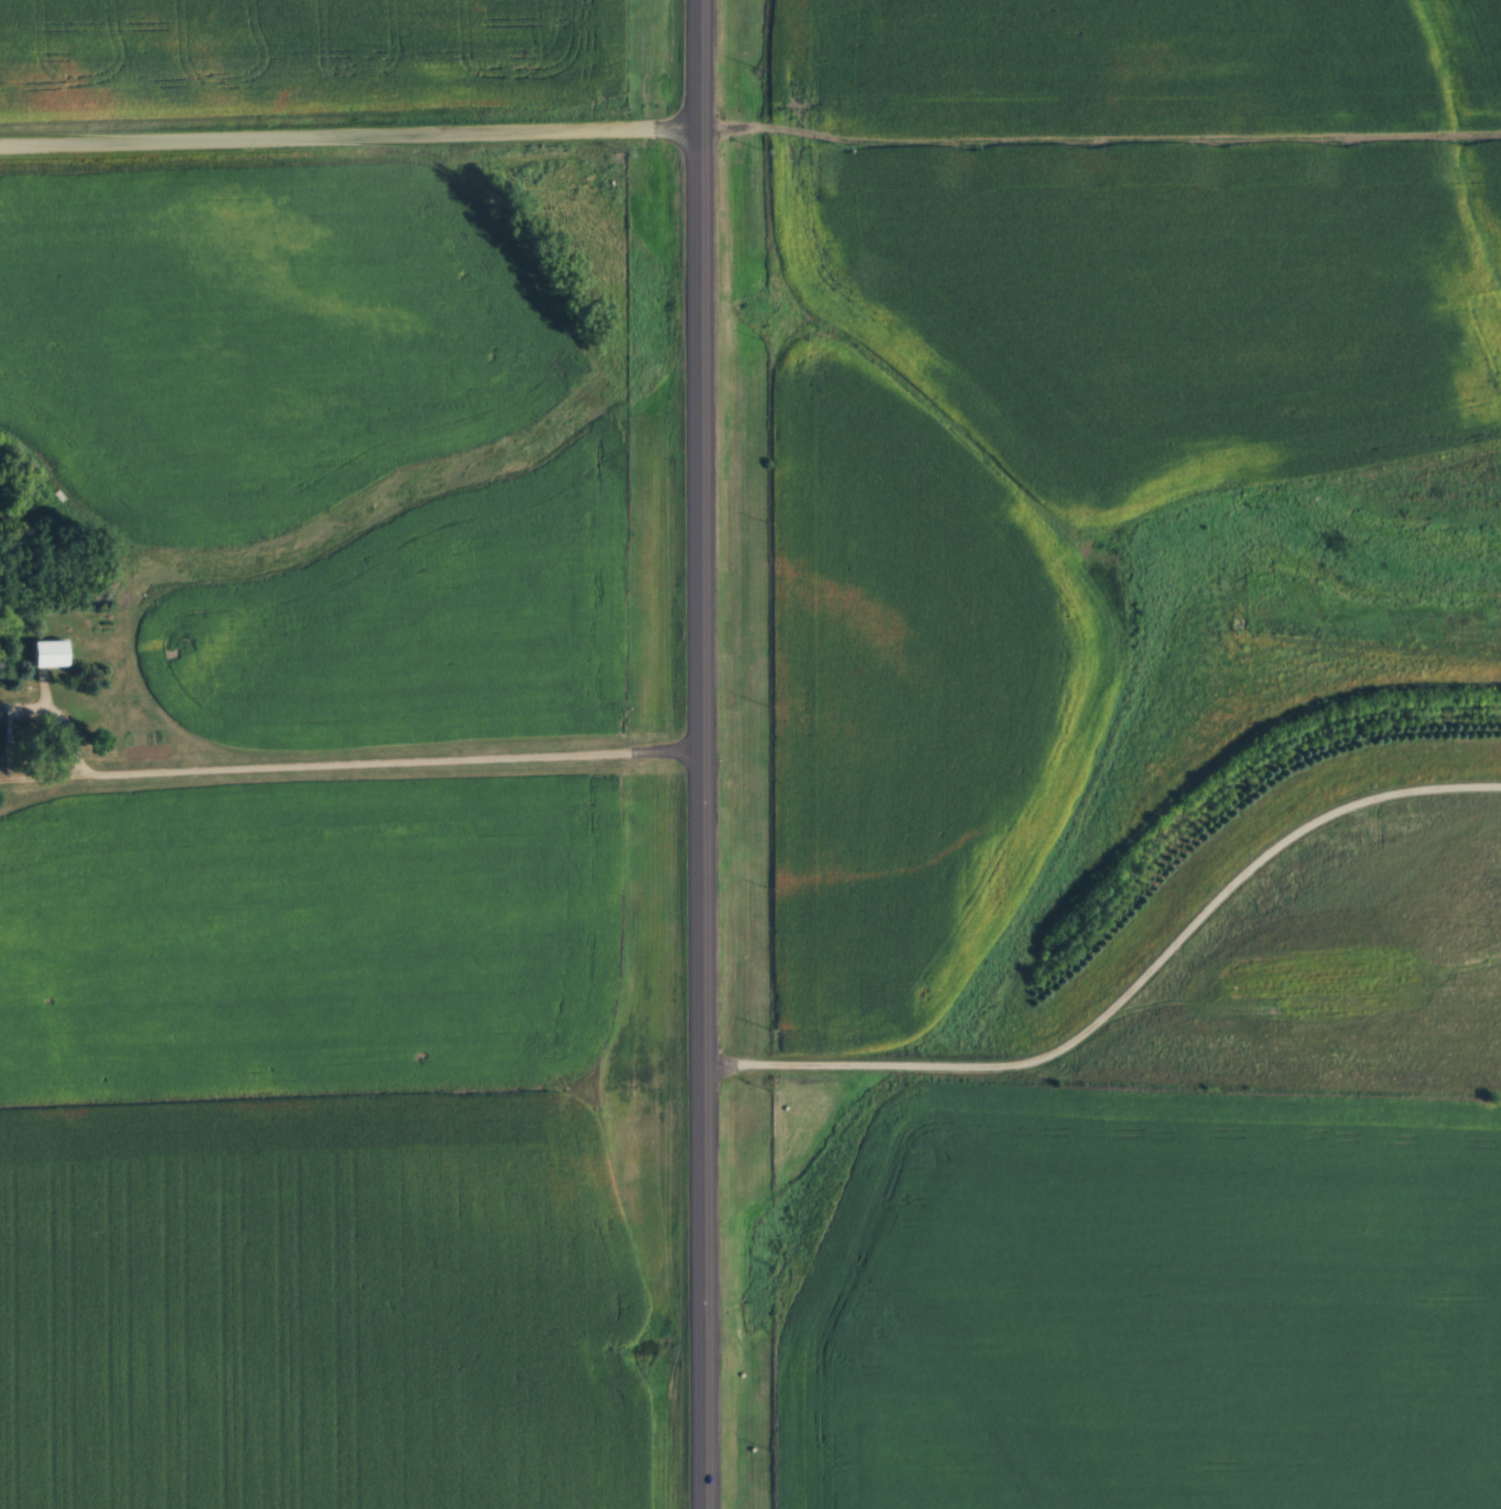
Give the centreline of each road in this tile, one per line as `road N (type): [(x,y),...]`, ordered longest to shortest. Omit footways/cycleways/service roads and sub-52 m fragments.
road 1 (secondary): [(704,1508),(708,0)]
road 2 (residential): [(0,151),(708,134)]

